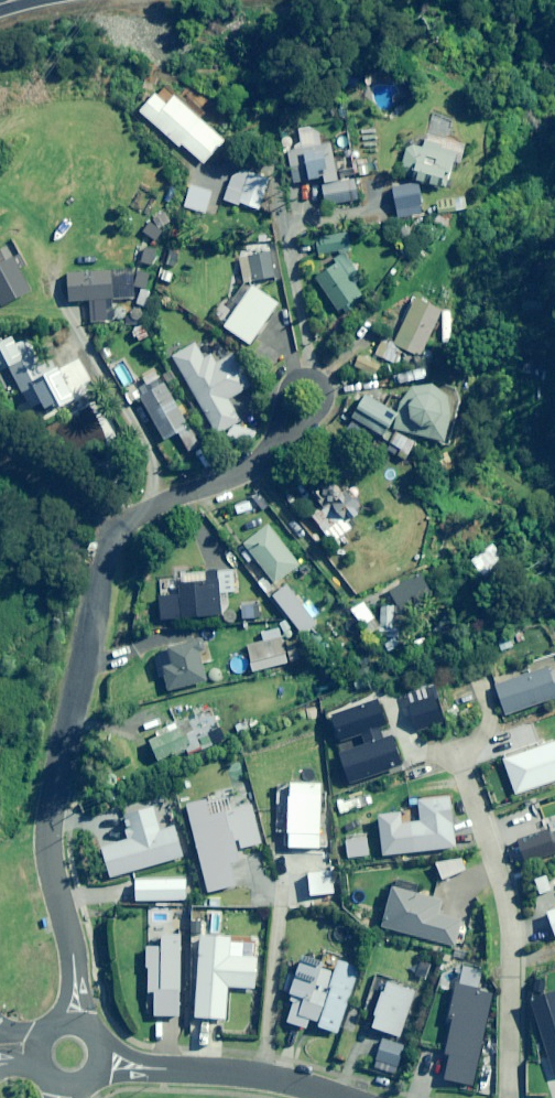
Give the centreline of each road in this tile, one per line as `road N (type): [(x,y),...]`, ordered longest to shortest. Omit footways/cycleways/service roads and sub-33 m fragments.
road 1 (residential): [(75,1026),(74,957),(49,841),(102,568),(125,527),(159,504),(238,476),(275,443)]
road 2 (residential): [(344,1097),(260,1075),(97,1059)]

